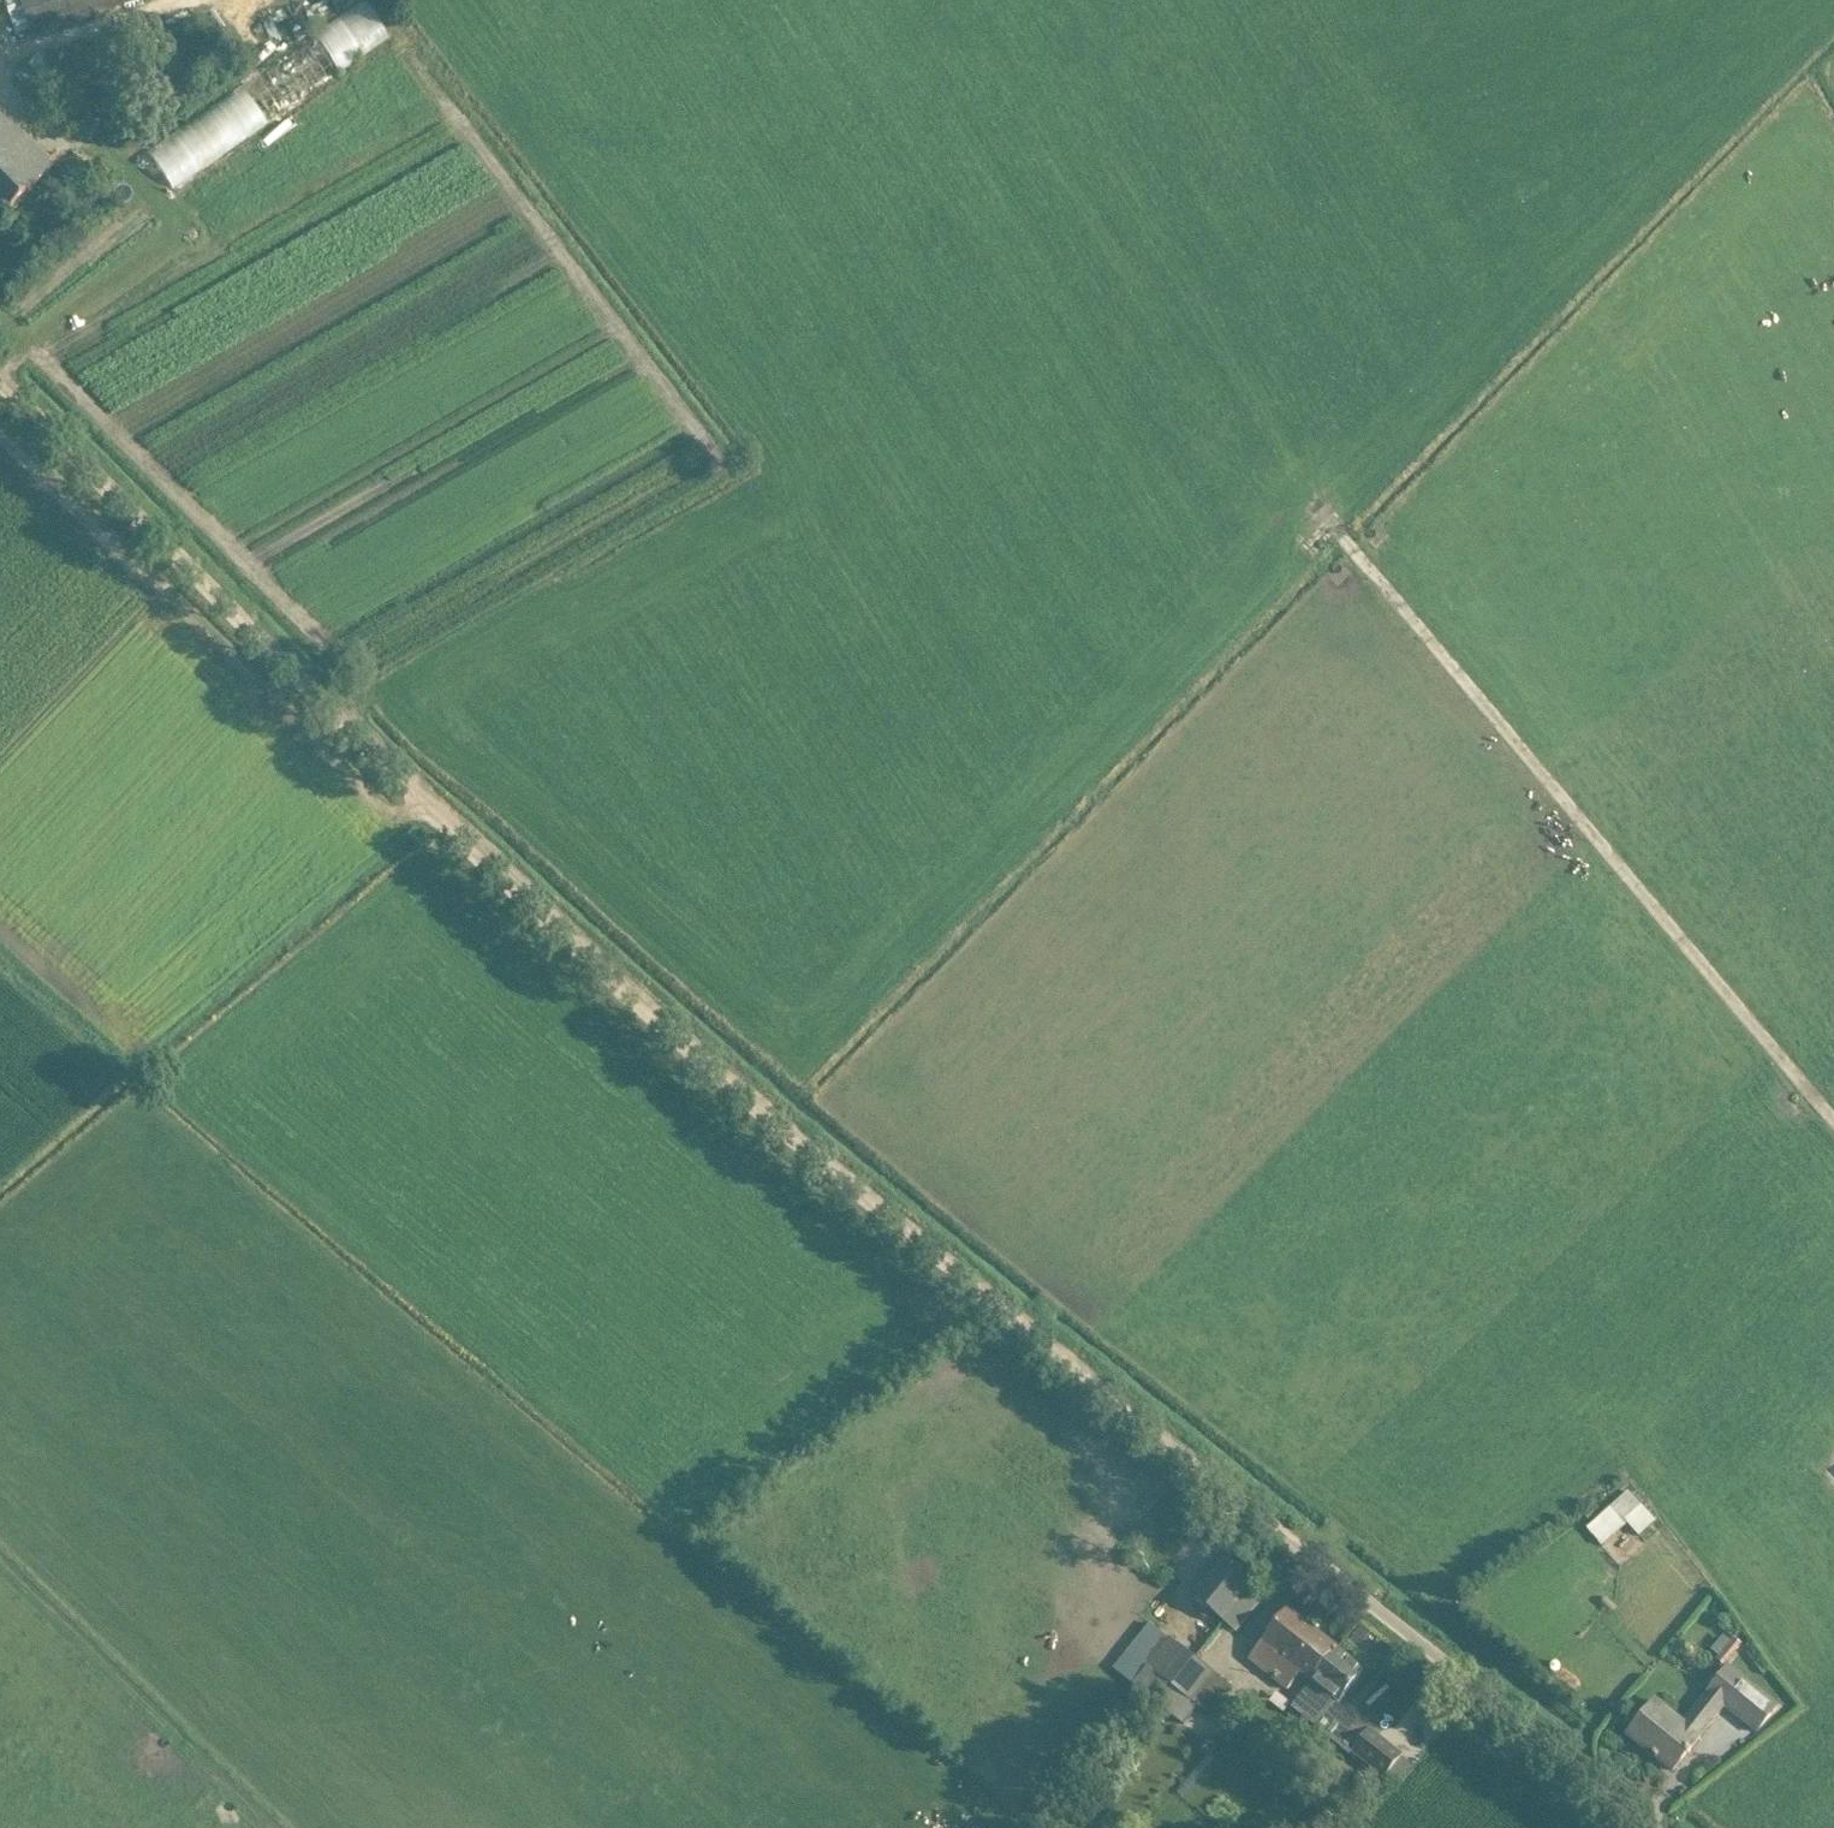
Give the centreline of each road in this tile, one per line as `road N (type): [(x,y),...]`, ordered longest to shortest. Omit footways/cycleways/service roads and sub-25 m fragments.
road 1 (track): [(0,372),(474,851),(959,1282),(1310,1557)]
road 2 (unclassified): [(1642,1827),(1310,1557)]

